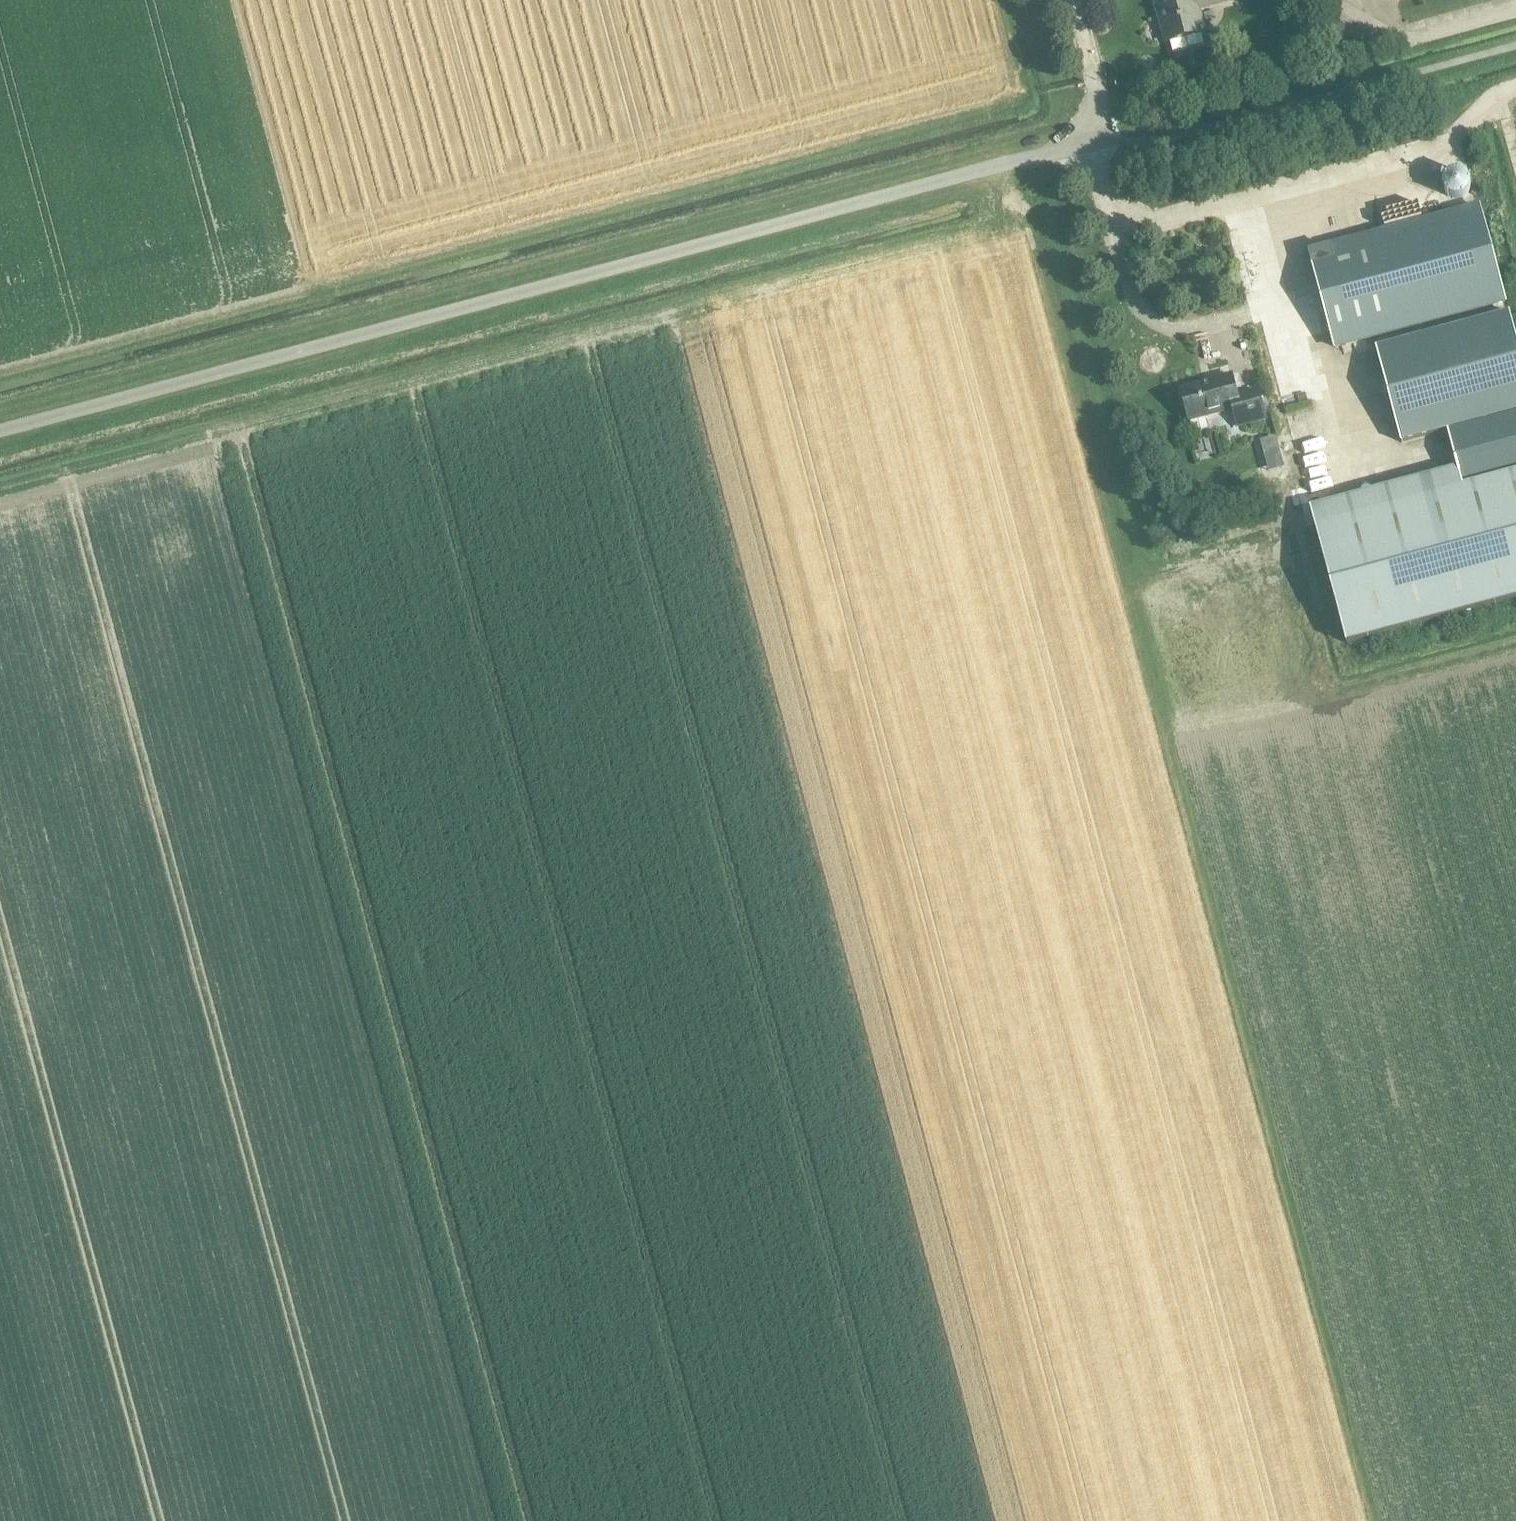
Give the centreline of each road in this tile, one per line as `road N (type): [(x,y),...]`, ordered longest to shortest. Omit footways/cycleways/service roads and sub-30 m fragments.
road 1 (unclassified): [(0,426),(1059,153)]

